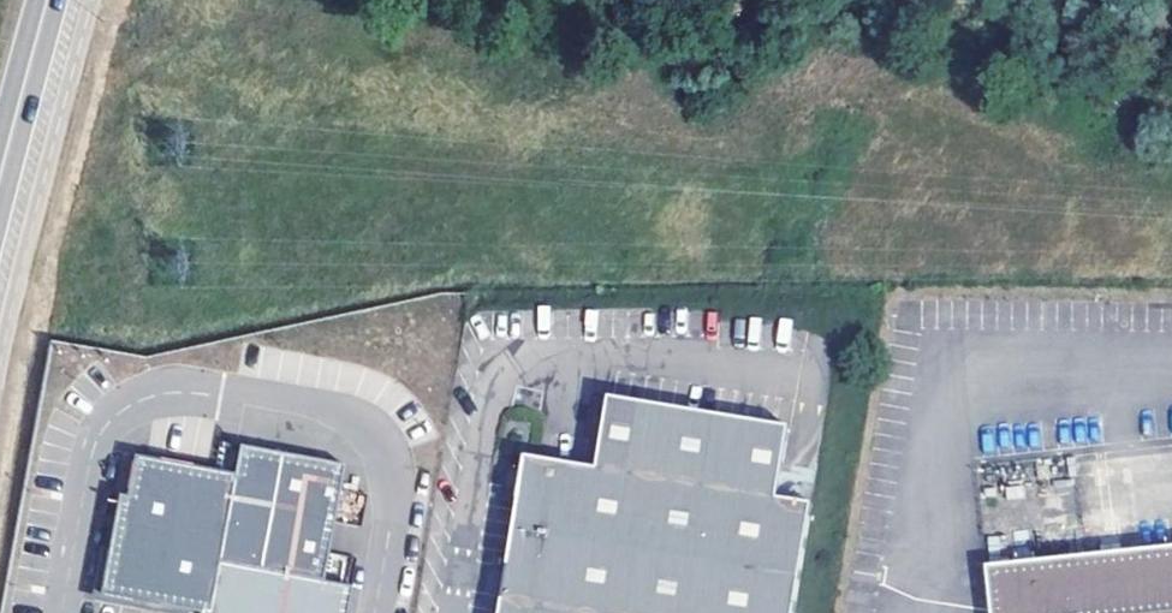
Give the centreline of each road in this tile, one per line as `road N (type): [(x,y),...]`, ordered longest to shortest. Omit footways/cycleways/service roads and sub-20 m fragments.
road 1 (secondary): [(49,0),(0,181)]

